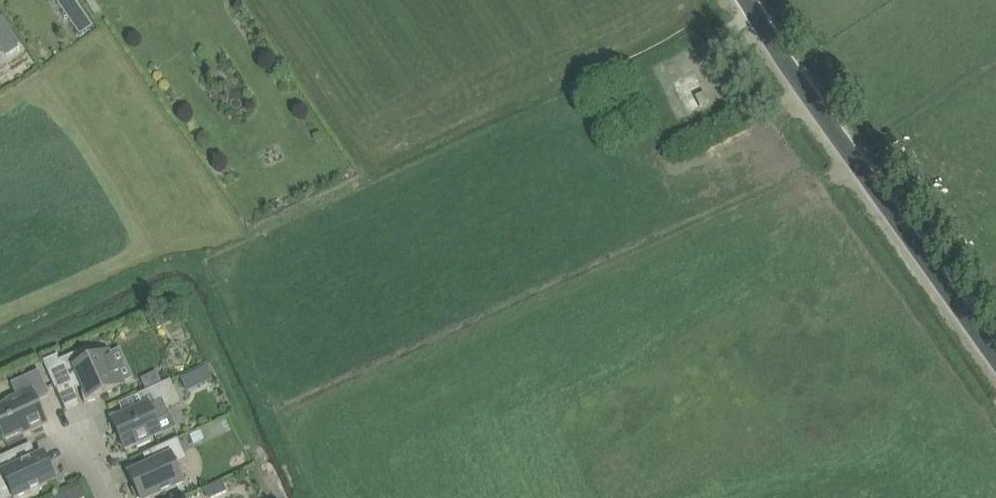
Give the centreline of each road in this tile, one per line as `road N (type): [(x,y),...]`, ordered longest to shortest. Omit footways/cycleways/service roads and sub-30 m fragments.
road 1 (unclassified): [(995,349),(746,0)]

